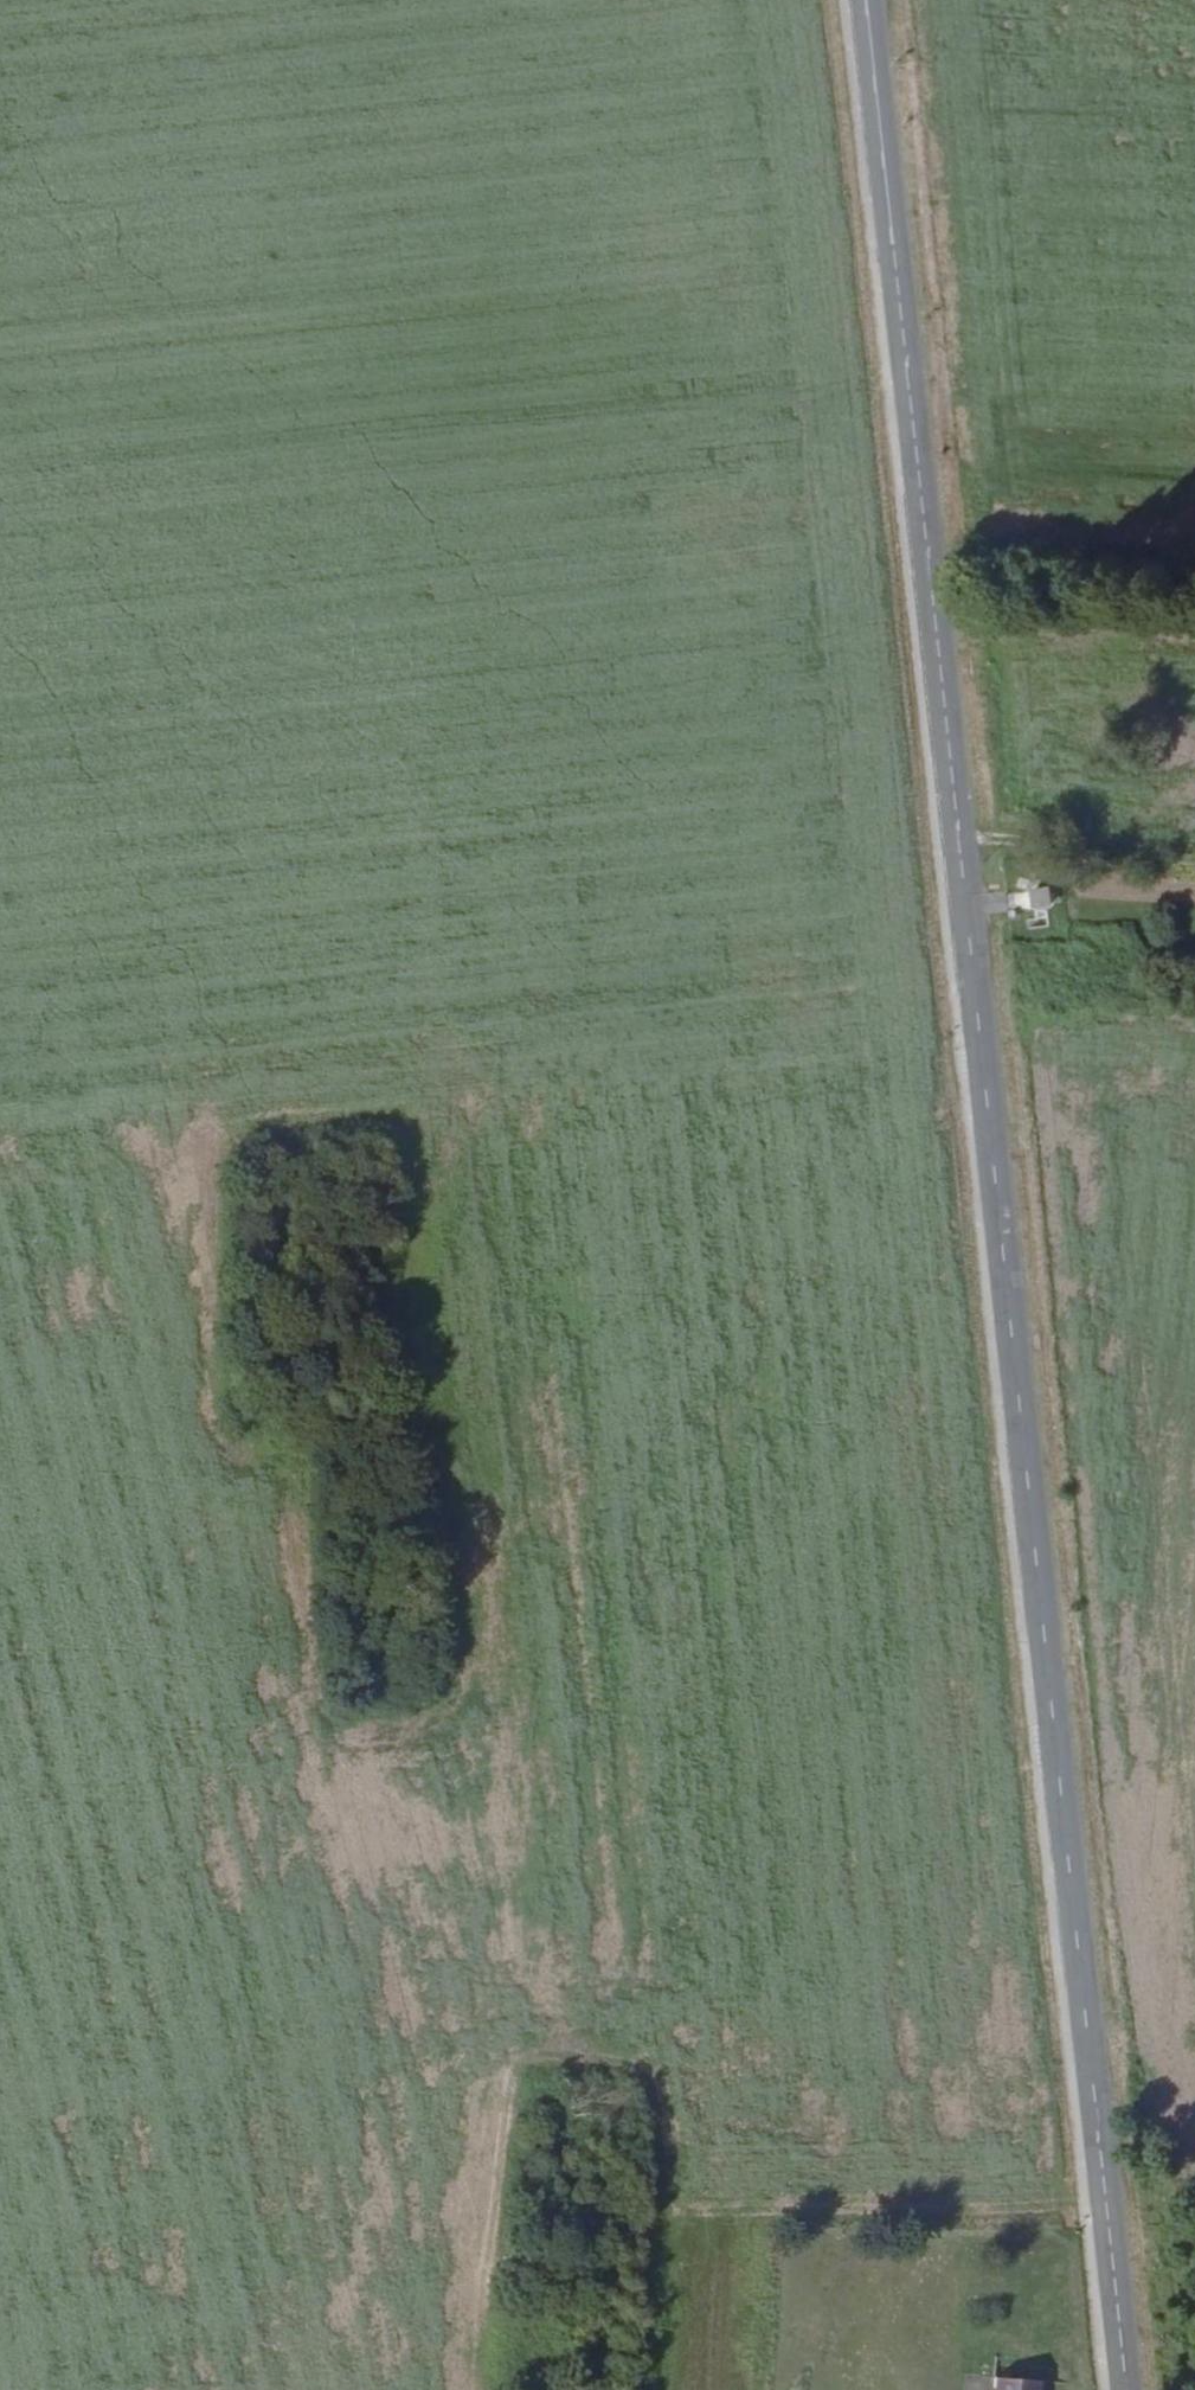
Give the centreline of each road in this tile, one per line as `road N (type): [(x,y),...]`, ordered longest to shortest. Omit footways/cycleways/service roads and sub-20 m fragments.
road 1 (secondary): [(1126,2389),(866,0)]

